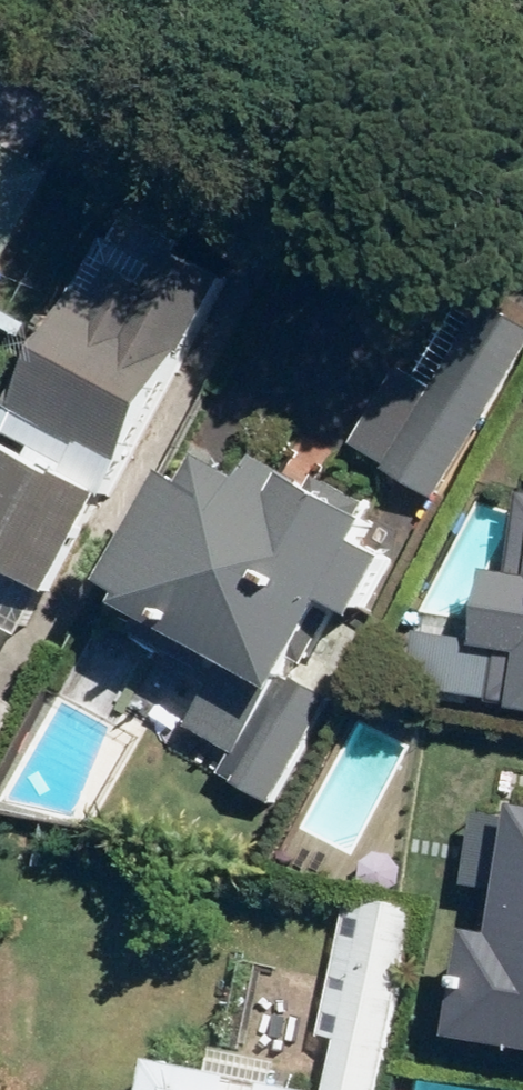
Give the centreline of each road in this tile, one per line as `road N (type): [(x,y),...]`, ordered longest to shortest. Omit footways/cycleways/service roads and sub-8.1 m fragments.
road 1 (residential): [(216,0),(522,176)]

